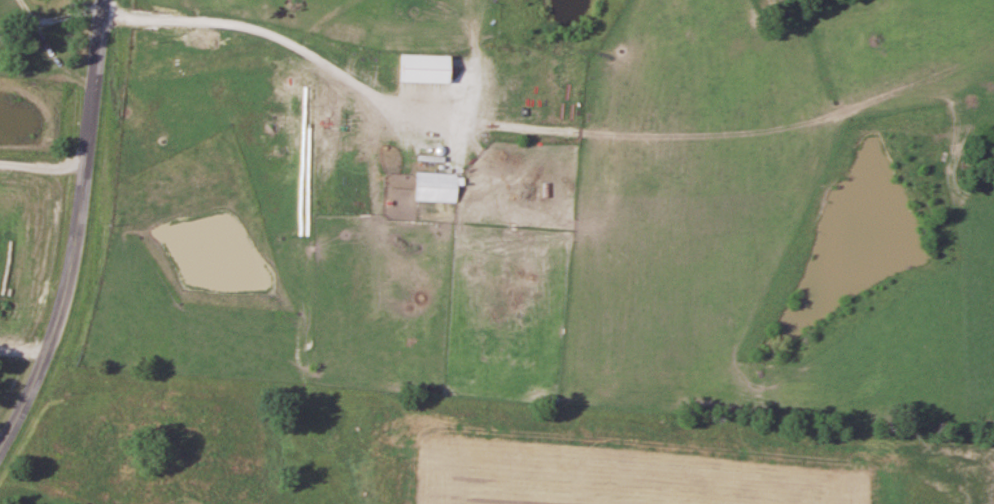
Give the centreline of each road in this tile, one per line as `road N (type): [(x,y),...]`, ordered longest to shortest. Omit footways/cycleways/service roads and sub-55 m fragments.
road 1 (residential): [(0,445),(45,353),(83,209),(103,0)]

